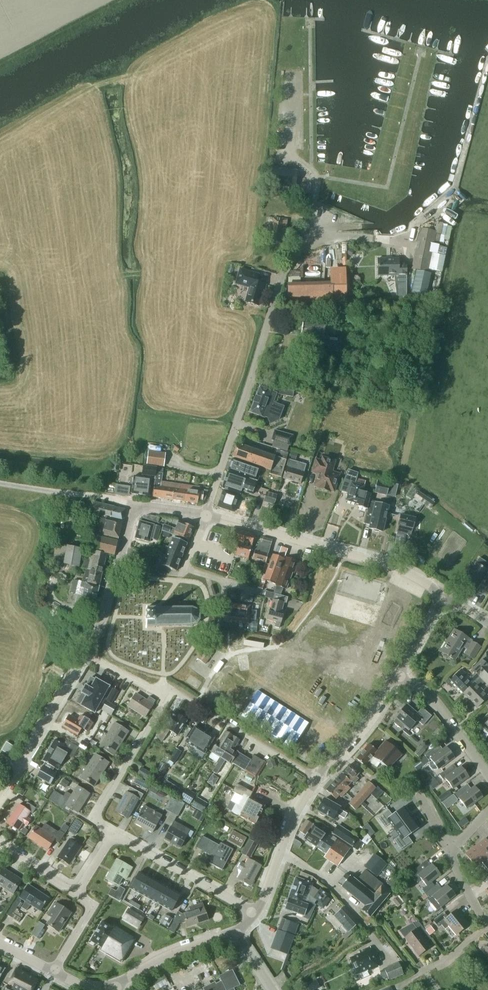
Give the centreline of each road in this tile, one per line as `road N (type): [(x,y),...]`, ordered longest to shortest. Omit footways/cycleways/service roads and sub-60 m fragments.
road 1 (residential): [(206,515),(284,271),(325,234)]
road 2 (unclassified): [(443,595),(393,567),(206,515)]
road 3 (residential): [(315,780),(177,692),(167,698)]
road 4 (residential): [(256,913),(113,834)]
road 5 (residential): [(113,834),(98,822),(98,808),(167,698)]
road 6 (unclassified): [(0,792),(85,655)]
road 7 (unclassified): [(85,655),(133,503)]
road 8 (residential): [(315,780),(256,913)]
road 9 (residential): [(487,776),(431,699),(397,674)]
road 10 (unclassified): [(133,503),(0,484)]
road 11 (residential): [(315,780),(397,674)]
road 12 (residential): [(235,932),(115,983)]
road 13 (residential): [(206,515),(185,568),(254,590)]

